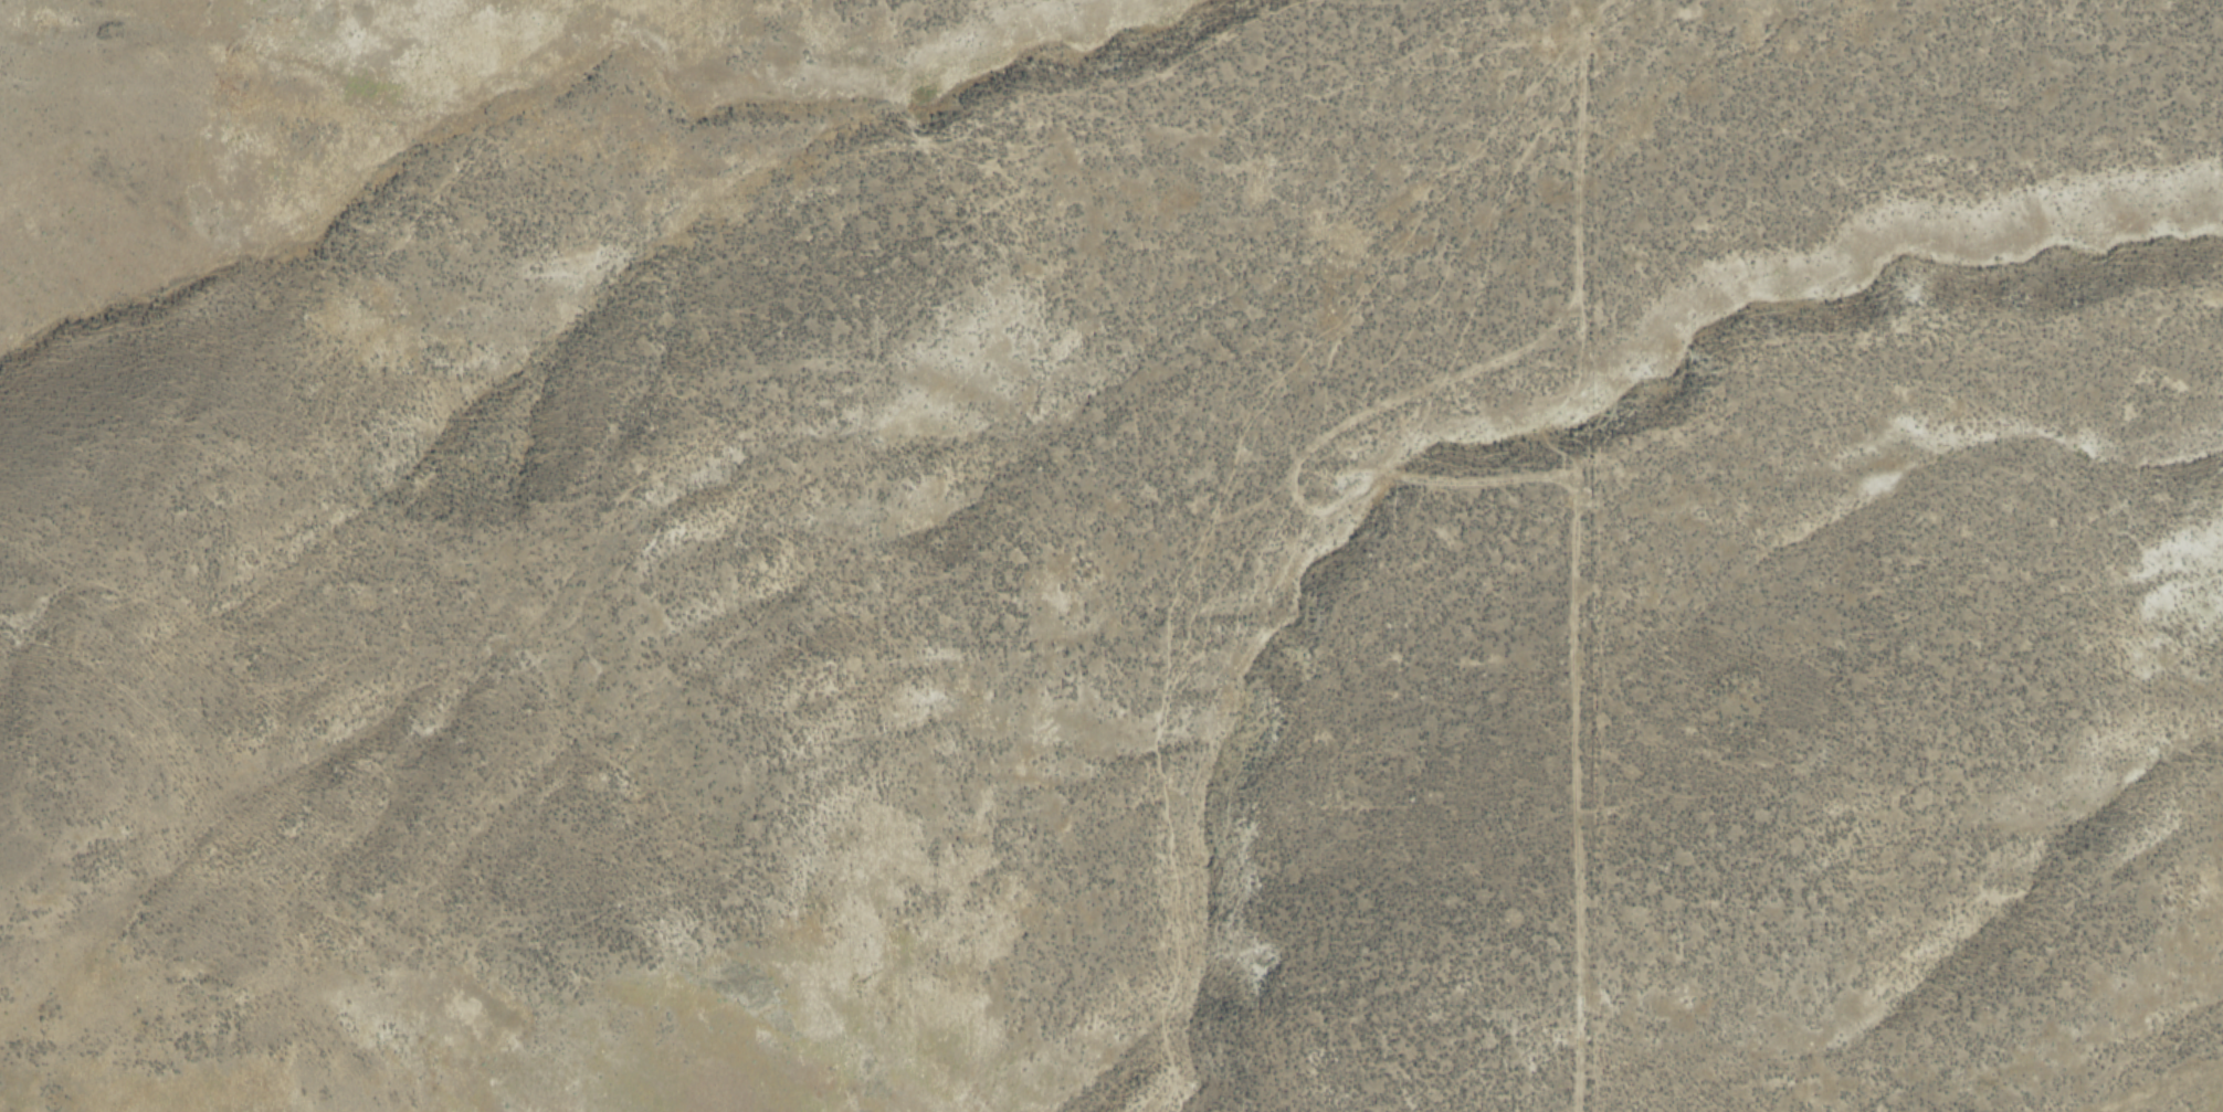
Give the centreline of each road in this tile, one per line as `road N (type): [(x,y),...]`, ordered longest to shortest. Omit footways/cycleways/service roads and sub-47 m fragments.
road 1 (track): [(1578,1111),(1576,499),(1569,484),(1542,475),(1455,484),(1392,475),(1308,509),(1289,485),(1293,463),(1342,422),(1531,346),(1572,301),(1582,52),(1587,28),(1610,0)]

